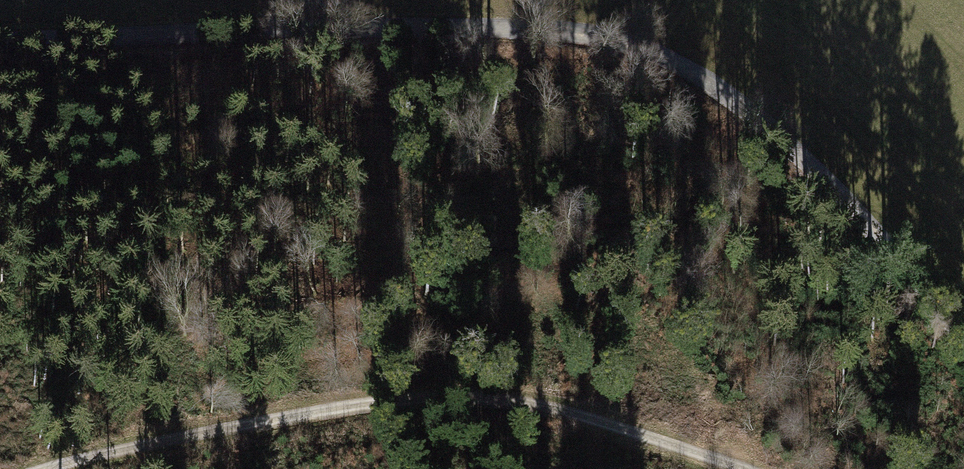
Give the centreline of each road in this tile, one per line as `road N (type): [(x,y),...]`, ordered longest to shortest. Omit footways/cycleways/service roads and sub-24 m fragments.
road 1 (track): [(963,336),(691,57),(585,15),(344,22),(0,53)]
road 2 (track): [(63,468),(263,419),(450,397),(624,433),(736,468)]

